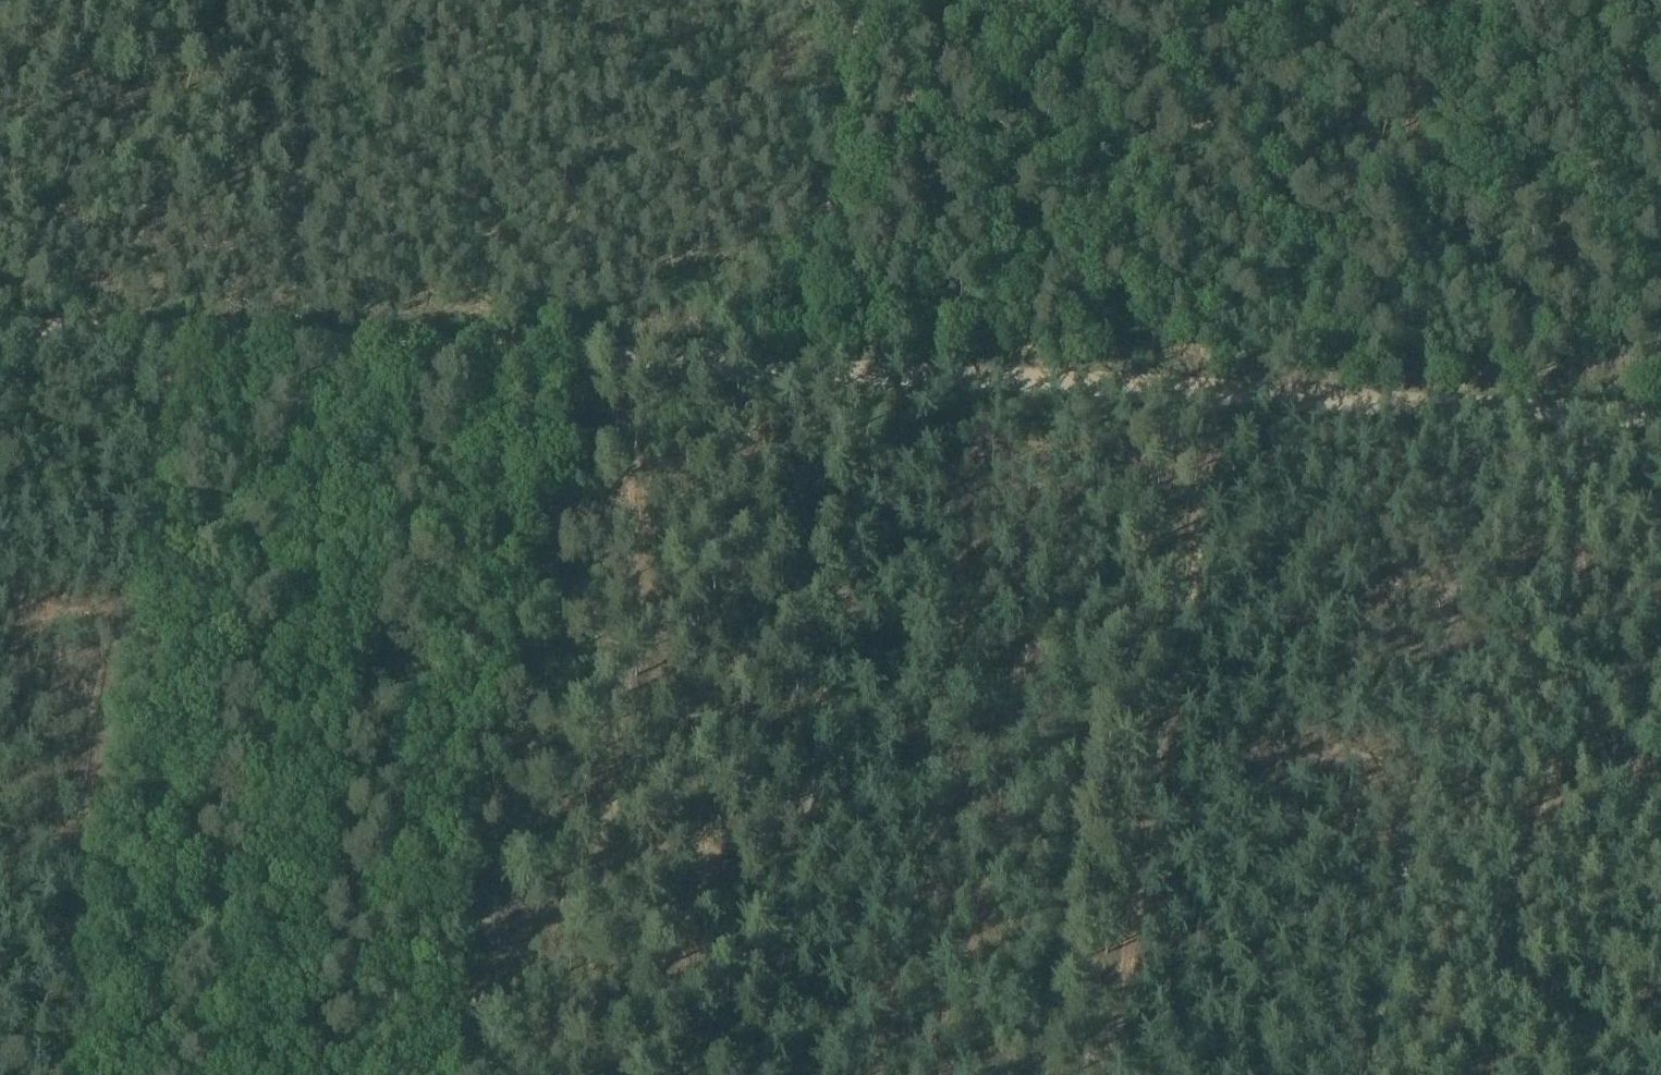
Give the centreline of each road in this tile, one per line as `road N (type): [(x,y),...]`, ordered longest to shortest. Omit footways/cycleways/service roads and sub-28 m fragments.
road 1 (track): [(886,353),(0,309)]
road 2 (track): [(1660,393),(886,353)]
road 3 (track): [(886,353),(759,1074)]
road 4 (track): [(800,360),(857,0)]

